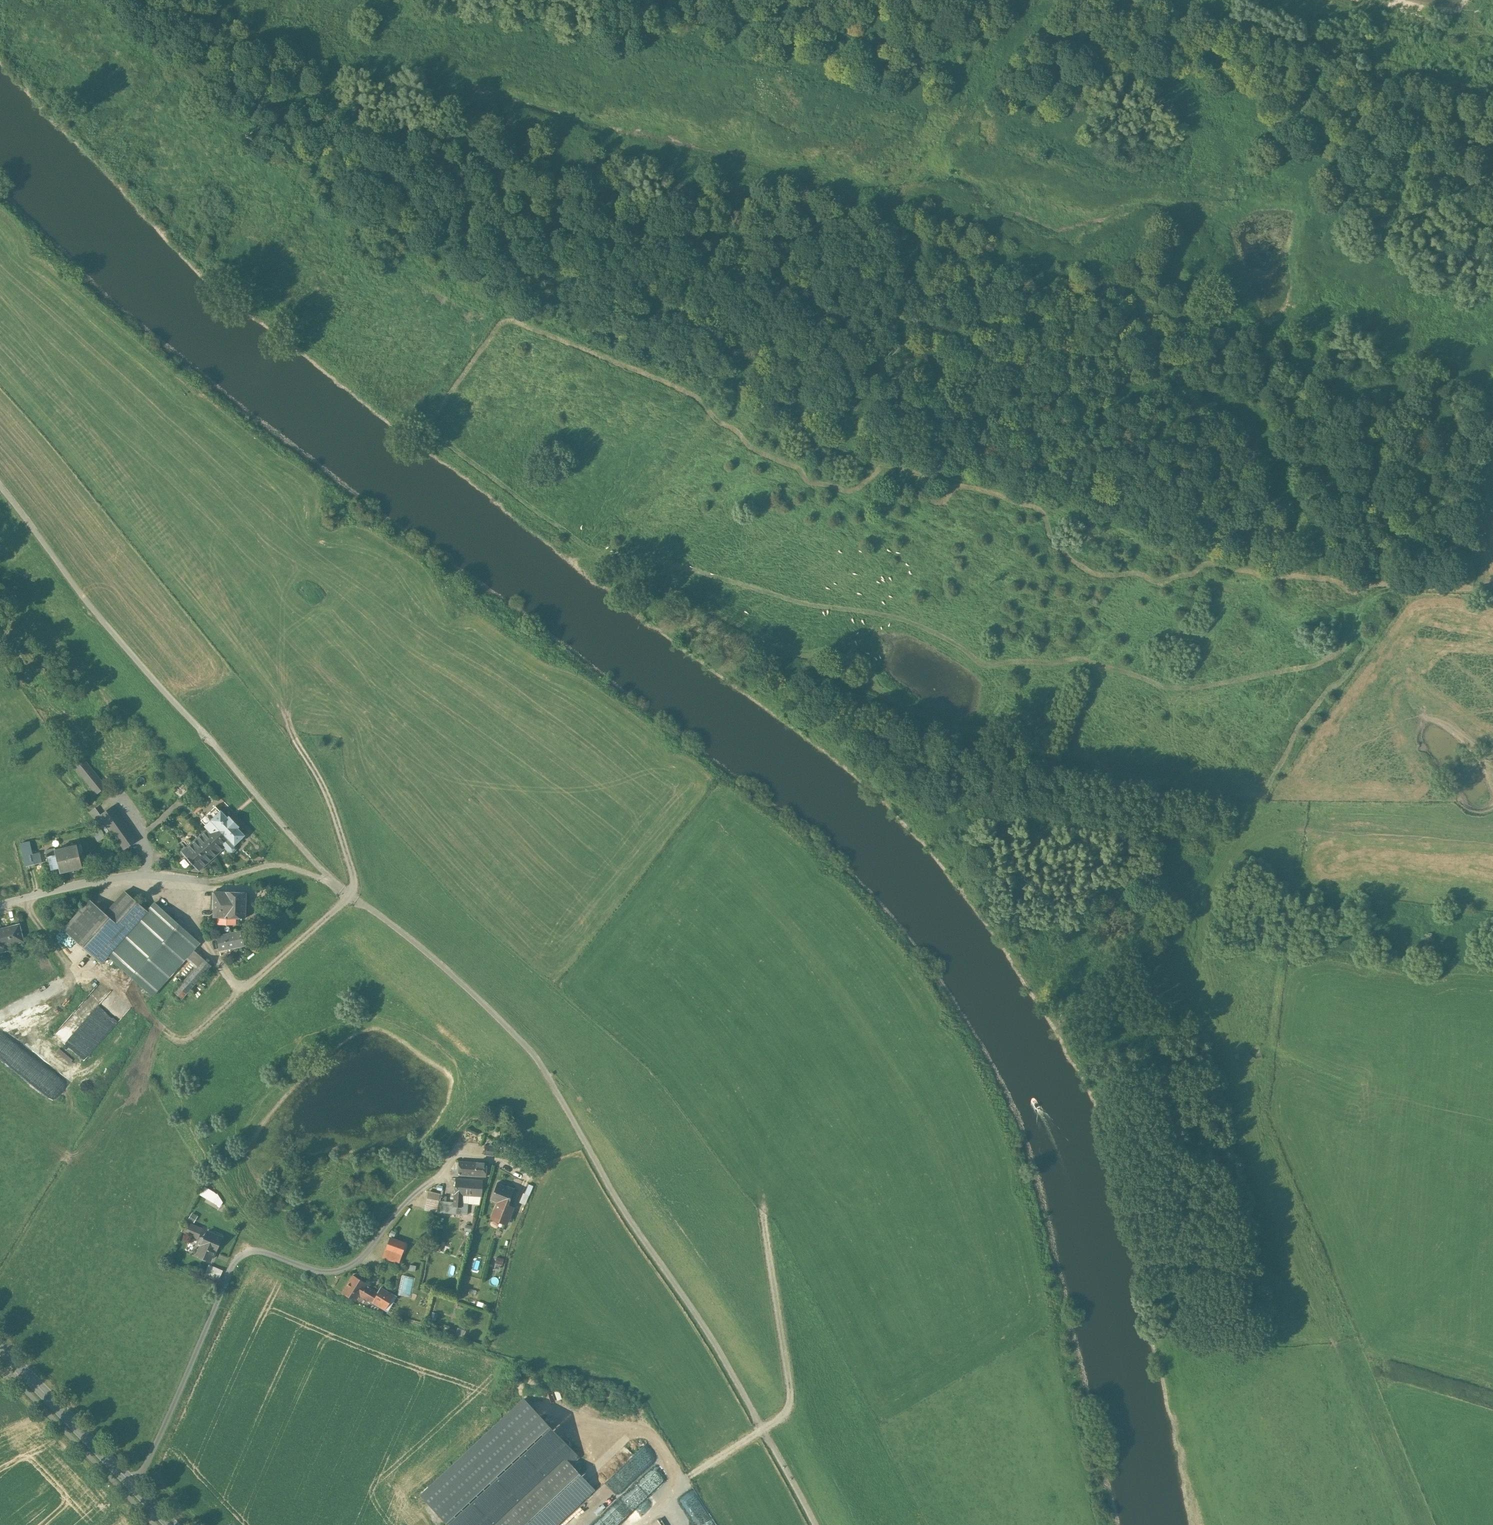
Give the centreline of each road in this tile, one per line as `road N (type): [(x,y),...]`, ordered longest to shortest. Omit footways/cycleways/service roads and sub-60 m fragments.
road 1 (residential): [(535,1174),(462,1151),(399,1210),(348,1277),(323,1280),(256,1251),(239,1258),(135,1488)]
road 2 (track): [(156,1019),(191,1035),(354,884),(330,793),(283,703)]
road 3 (track): [(768,1222),(789,1404),(691,1476)]
road 4 (residential): [(0,904),(132,873),(205,878)]
road 5 (secondary): [(0,1345),(135,1488)]

